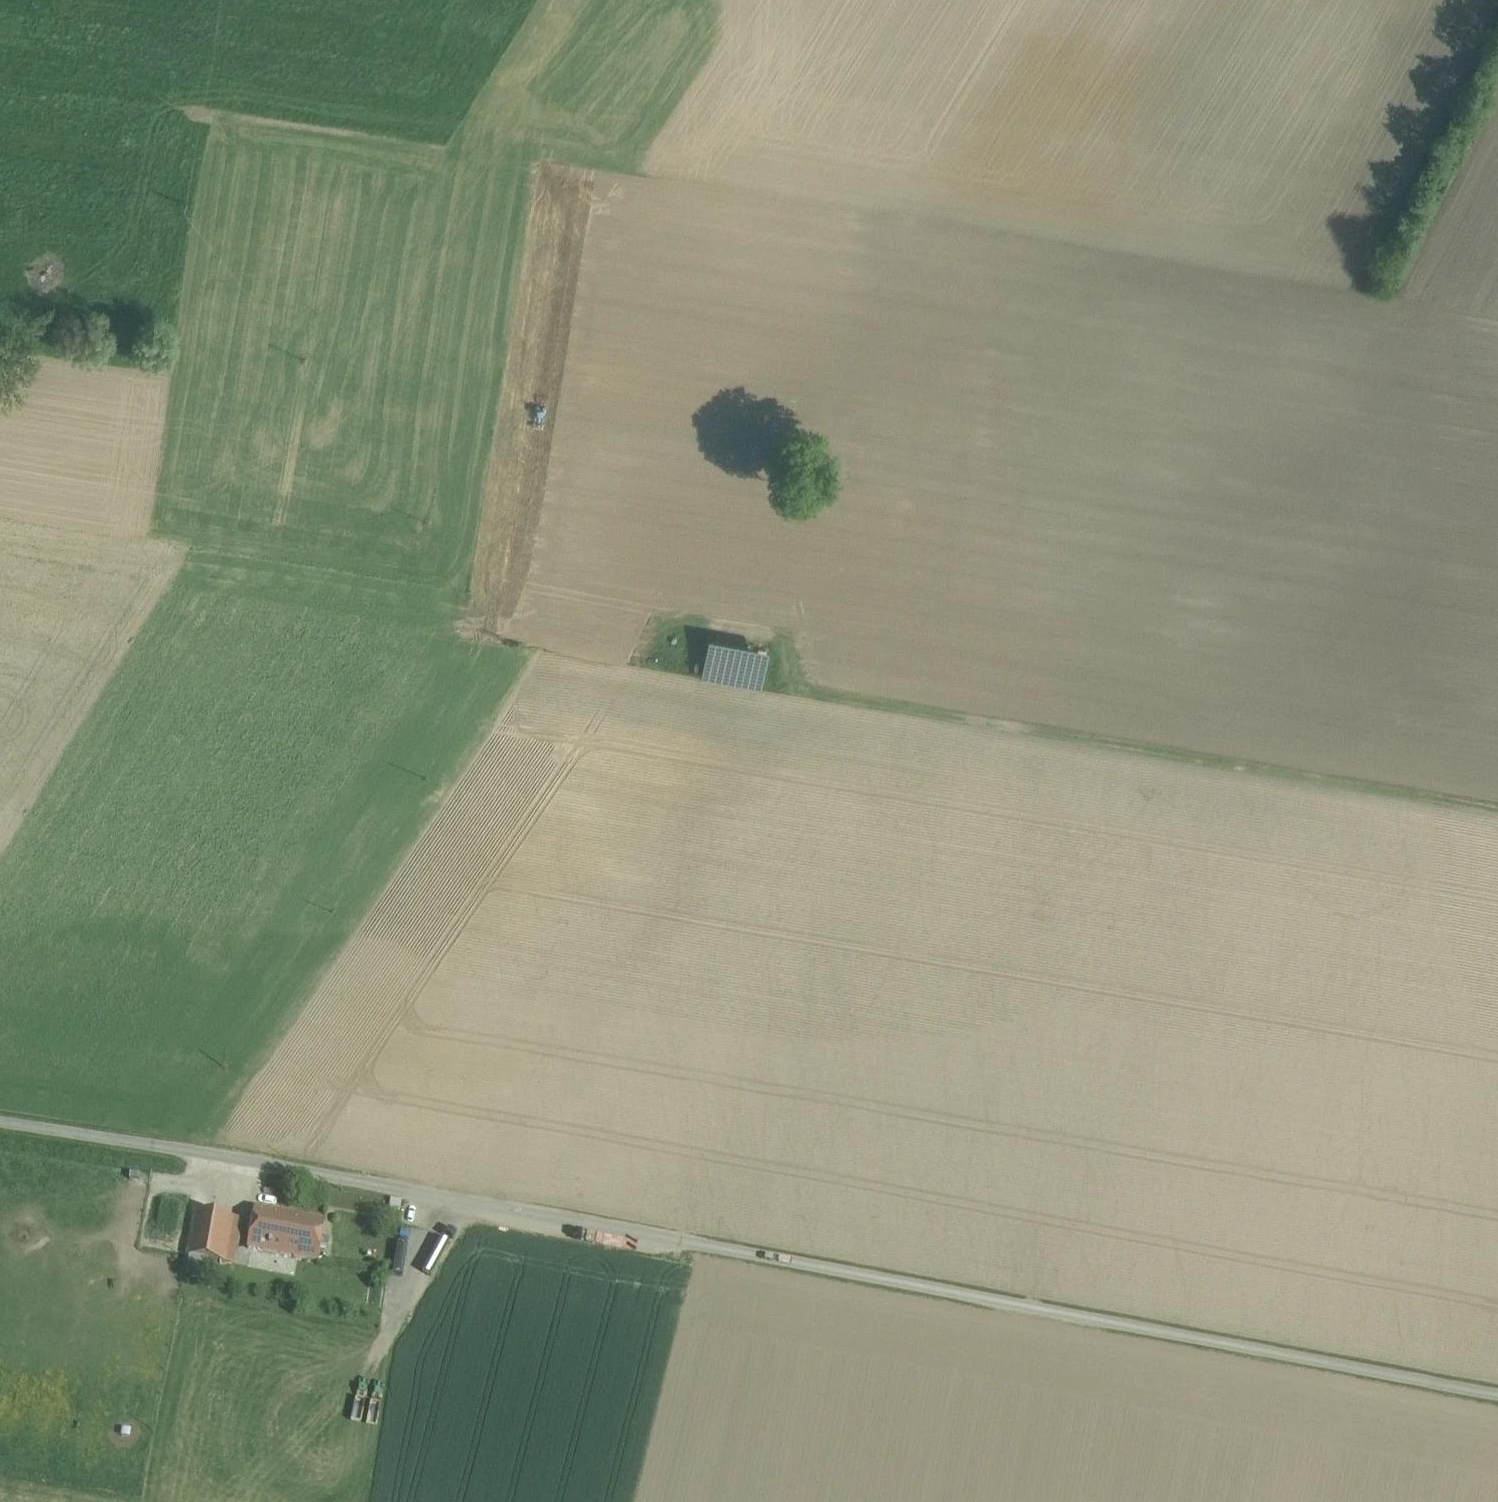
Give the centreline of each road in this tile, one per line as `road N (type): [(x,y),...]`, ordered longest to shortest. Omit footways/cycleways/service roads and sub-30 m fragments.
road 1 (unclassified): [(0,1119),(197,1148),(1497,1394)]

